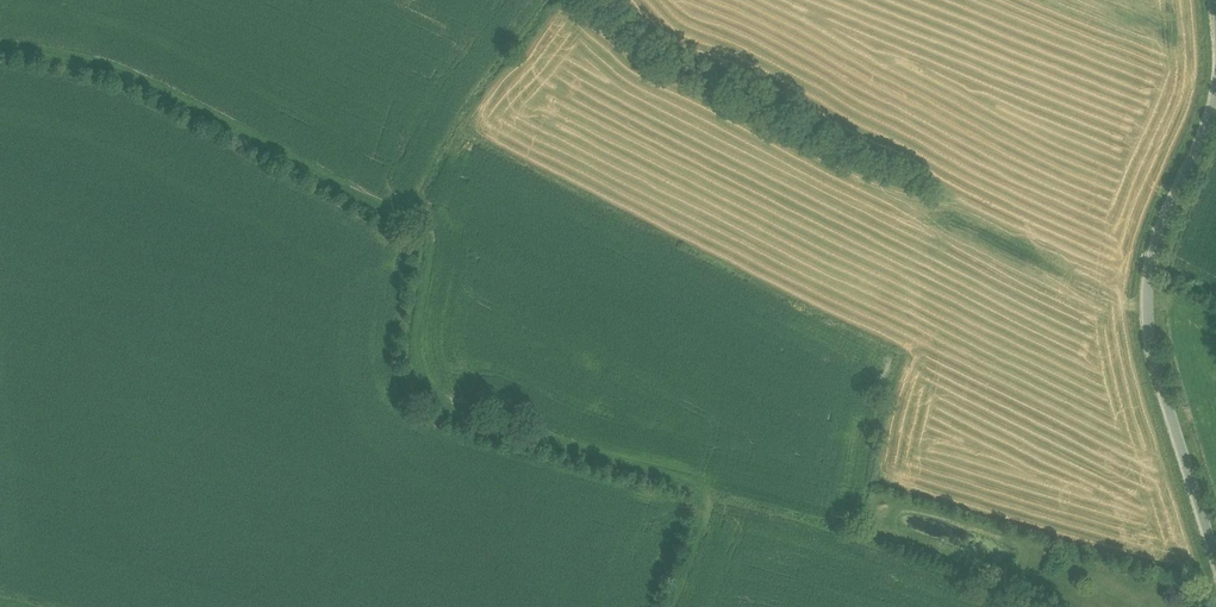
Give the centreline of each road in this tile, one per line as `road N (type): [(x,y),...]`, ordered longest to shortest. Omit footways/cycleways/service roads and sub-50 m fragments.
road 1 (unclassified): [(1215,551),(1165,396),(1147,299),(1163,221),(1215,100)]
road 2 (track): [(1033,606),(968,569),(864,530)]

